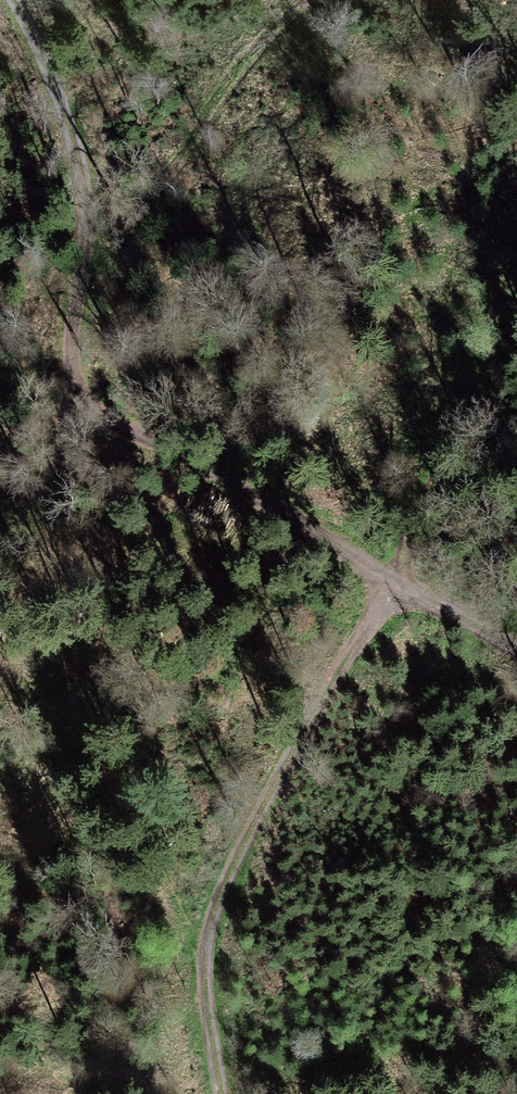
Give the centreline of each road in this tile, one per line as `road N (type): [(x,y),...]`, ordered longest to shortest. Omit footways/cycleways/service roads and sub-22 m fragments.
road 1 (track): [(516,647),(67,386),(86,170),(75,125),(17,0)]
road 2 (track): [(222,1093),(205,981),(215,908),(516,323)]
road 3 (track): [(82,271),(169,172),(249,53),(303,0)]
road 4 (track): [(61,674),(55,440),(67,386)]

